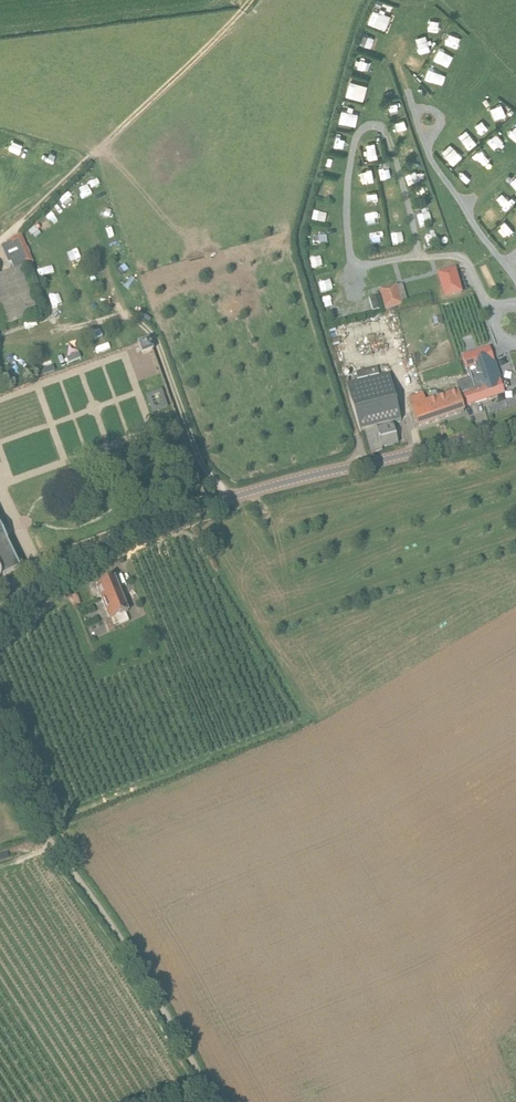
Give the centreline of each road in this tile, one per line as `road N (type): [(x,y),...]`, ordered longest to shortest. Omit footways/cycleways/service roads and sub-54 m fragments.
road 1 (tertiary): [(0,611),(79,556),(165,520),(515,424)]
road 2 (track): [(363,464),(299,238),(370,0)]
road 3 (unclassified): [(0,713),(45,832),(126,947),(215,1101)]
road 4 (track): [(89,155),(251,0)]

